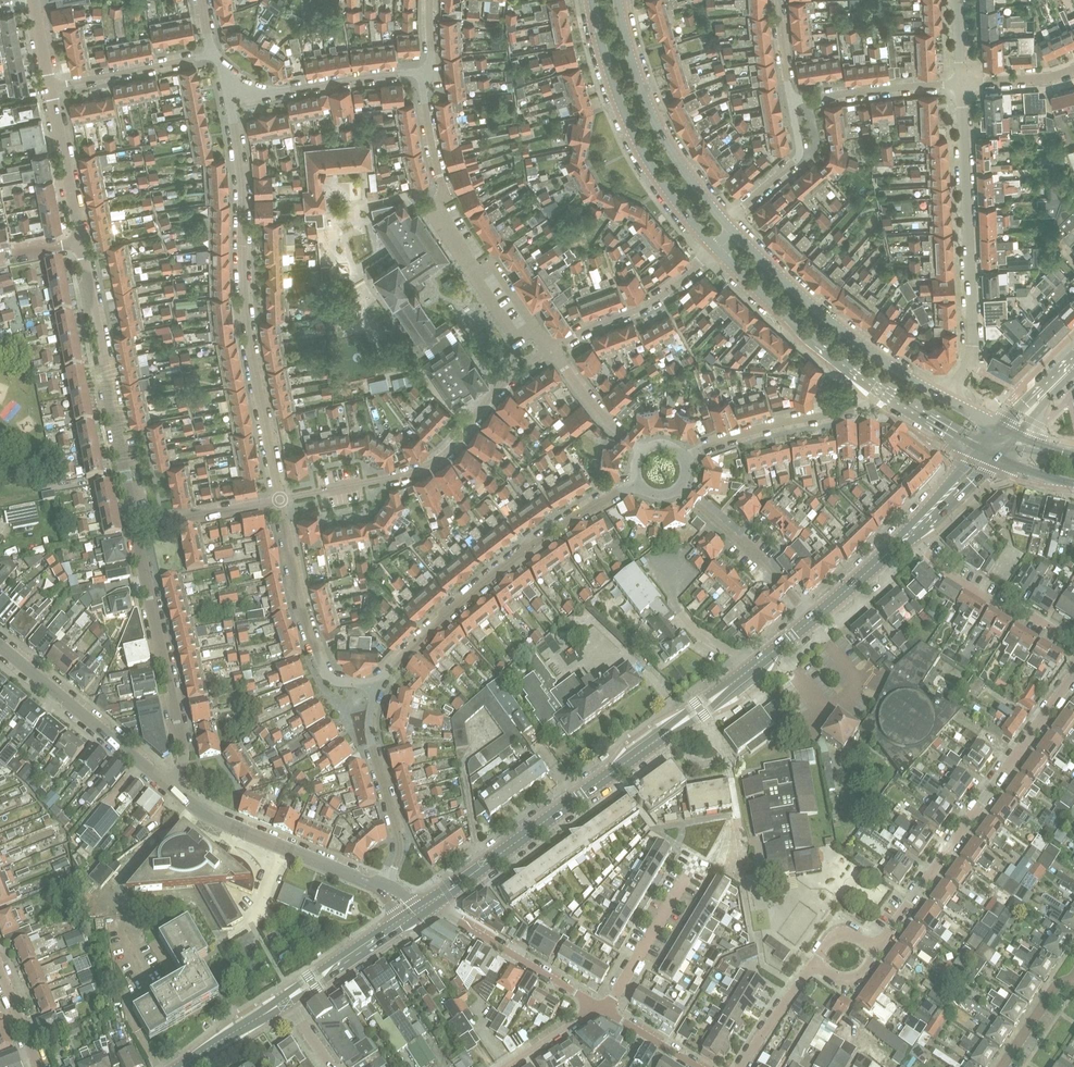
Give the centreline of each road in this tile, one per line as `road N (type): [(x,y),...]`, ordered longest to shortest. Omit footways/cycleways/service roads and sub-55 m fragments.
road 1 (secondary): [(434,901),(812,619)]
road 2 (residential): [(281,499),(247,299),(231,100)]
road 3 (residential): [(878,951),(1073,677)]
road 4 (residential): [(377,686),(501,570),(638,482)]
road 5 (residential): [(553,351),(496,392),(432,462),(397,477),(281,499)]
road 6 (unclassified): [(945,398),(973,345),(962,85)]
road 7 (unclassified): [(139,530),(82,242)]
road 8 (primary): [(594,0),(632,131),(717,250)]
road 9 (primary): [(945,398),(816,310),(734,234)]
road 10 (unclassified): [(168,786),(185,761),(183,732),(139,530)]
road 11 (primary): [(724,222),(654,115),(619,0)]
road 12 (secondary): [(812,619),(989,452)]
road 13 (residential): [(385,890),(220,819),(168,786)]
road 14 (residential): [(377,686),(326,676),(281,499)]
road 15 (residential): [(168,786),(0,646)]
road 16 (primary): [(717,250),(792,322),(883,391)]
road 17 (residential): [(602,1008),(690,872),(730,833)]
road 18 (residential): [(686,457),(754,429),(873,403),(883,391)]
road 19 (residential): [(385,890),(401,846),(373,748),(377,686)]
road 20 (residential): [(434,901),(602,1008)]
road 21 (residential): [(553,351),(668,291),(717,250)]
road 22 (residential): [(231,100),(421,72)]
road 23 (residential): [(812,619),(769,566),(681,490)]
road 24 (residential): [(1073,640),(1015,604),(1001,606),(925,552)]
road 25 (residential): [(792,101),(962,85)]
road 26 (residential): [(51,86),(214,55)]
road 27 (unclassified): [(82,242),(51,86)]
road 28 (residential): [(724,222),(796,162),(792,101)]
road 29 (secondary): [(286,1002),(414,916)]
road 30 (unclassified): [(281,499),(139,530)]
road 31 (residential): [(421,72),(443,184),(437,210)]
road 32 (residential): [(642,453),(553,351)]
road 33 (residential): [(743,1066),(813,962)]
road 34 (primary): [(883,391),(989,452)]

